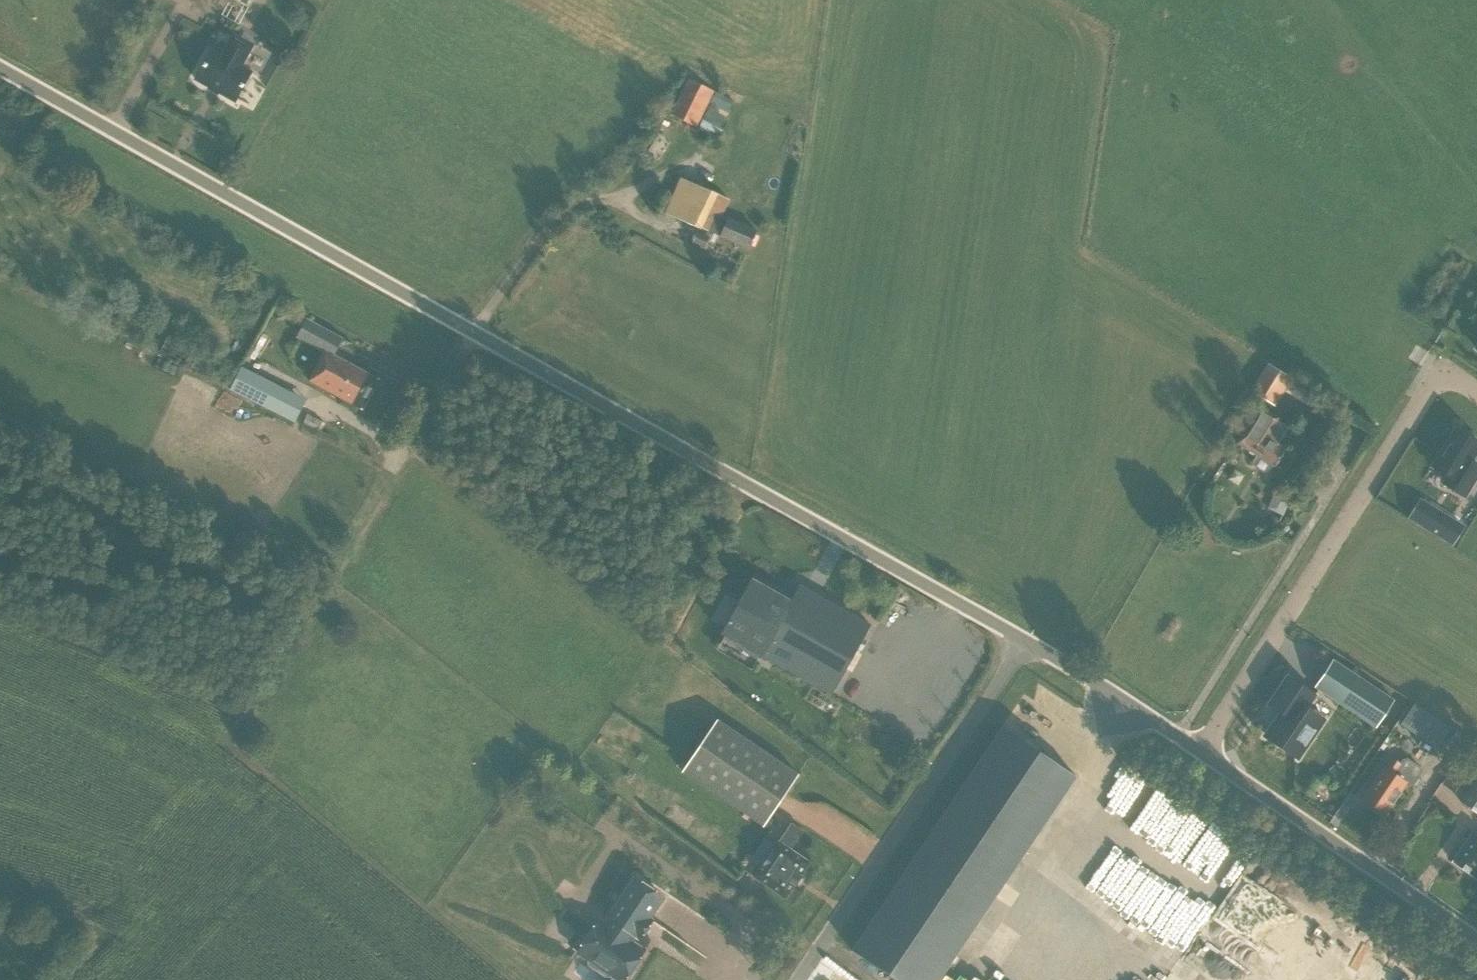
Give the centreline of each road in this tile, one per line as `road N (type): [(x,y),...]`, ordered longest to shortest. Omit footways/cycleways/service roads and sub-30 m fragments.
road 1 (tertiary): [(1023,641),(0,68)]
road 2 (residential): [(1201,752),(1442,372),(1476,396)]
road 3 (unclassified): [(798,979),(1023,641)]
road 4 (tertiary): [(1476,940),(1201,752)]
road 5 (tertiary): [(1201,752),(1023,641)]

